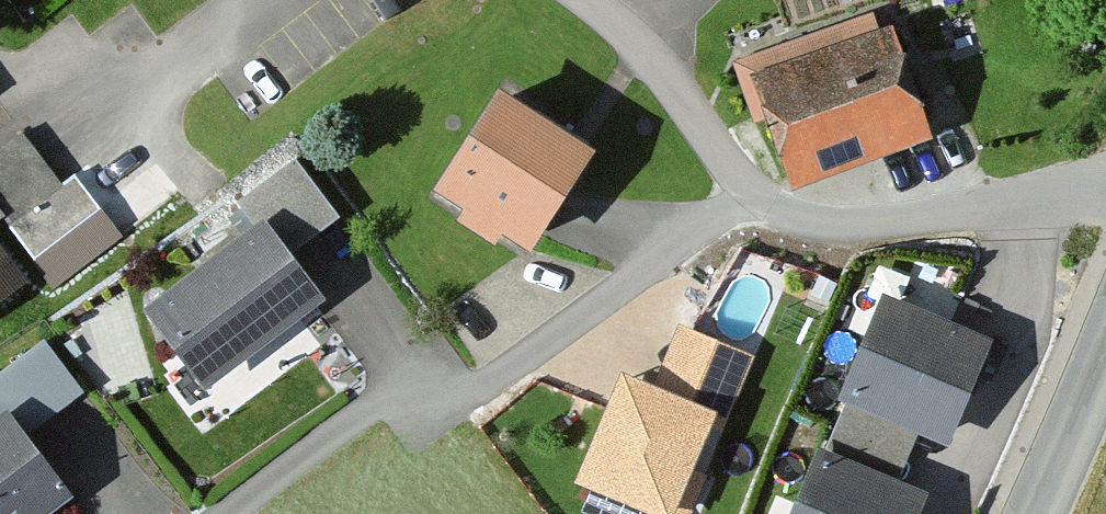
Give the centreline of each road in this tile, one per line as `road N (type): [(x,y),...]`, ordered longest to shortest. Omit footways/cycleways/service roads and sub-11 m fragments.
road 1 (residential): [(1105,215),(852,224),(763,218),(601,18),(572,0)]
road 2 (unclassified): [(1034,513),(1105,351)]

